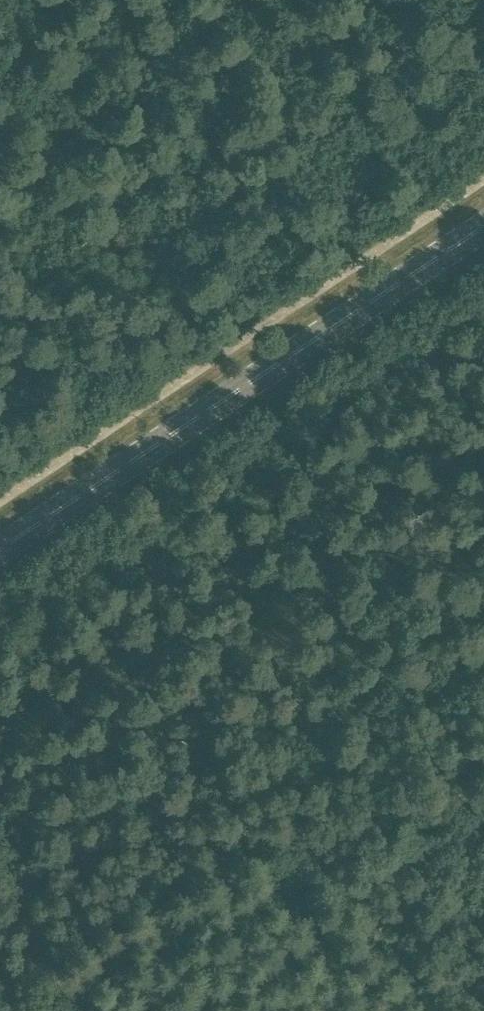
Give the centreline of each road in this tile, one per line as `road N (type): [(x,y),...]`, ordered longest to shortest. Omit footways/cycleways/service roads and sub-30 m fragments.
road 1 (primary): [(0,549),(483,226)]
road 2 (track): [(0,905),(77,861),(326,783),(483,675)]

